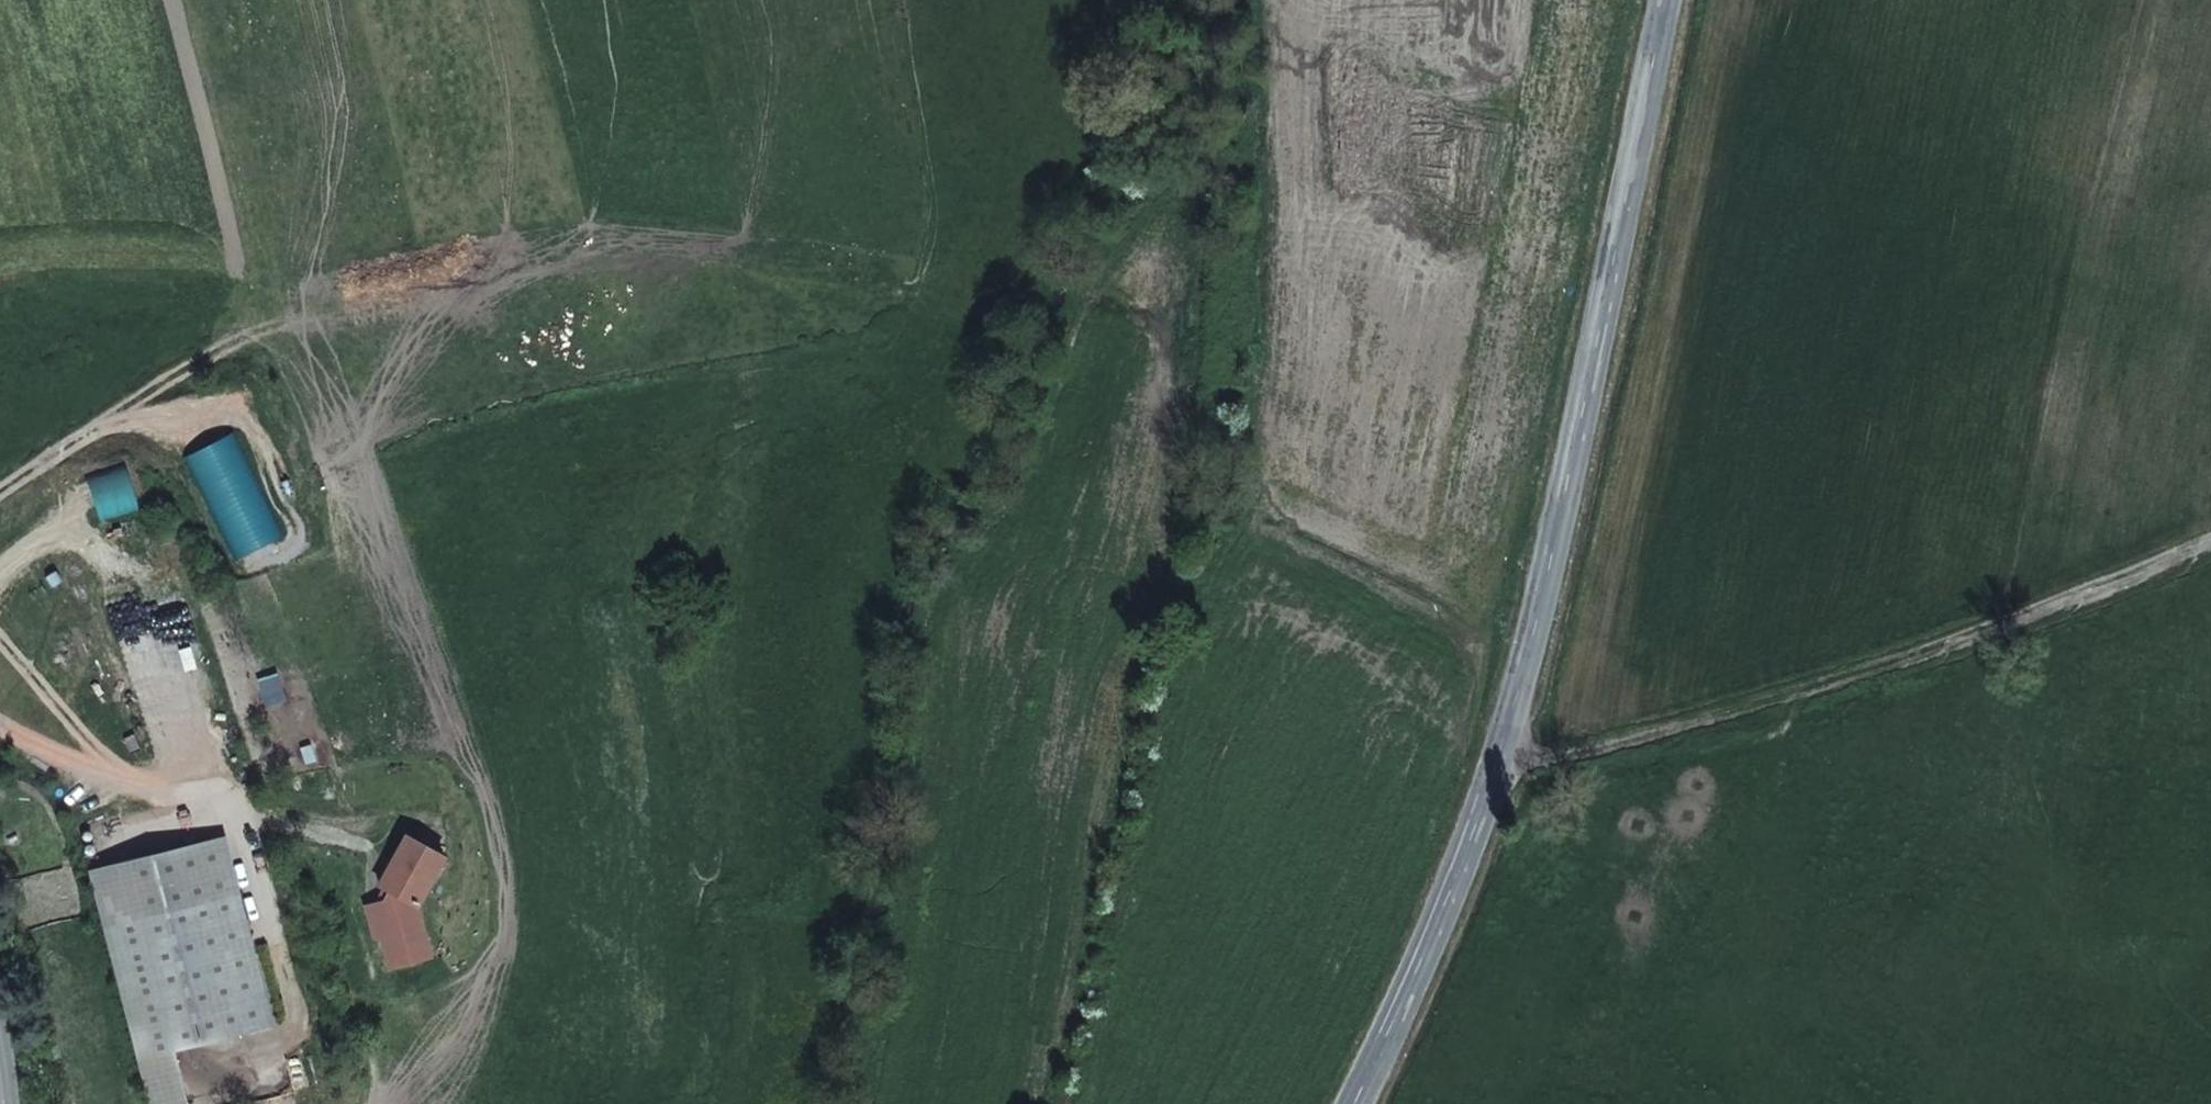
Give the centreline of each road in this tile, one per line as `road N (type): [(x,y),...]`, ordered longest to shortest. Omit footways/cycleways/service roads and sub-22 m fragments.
road 1 (tertiary): [(1668,0),(1498,757),(1436,937),(1355,1103)]
road 2 (track): [(1498,757),(1819,686),(2150,571),(2210,538)]

